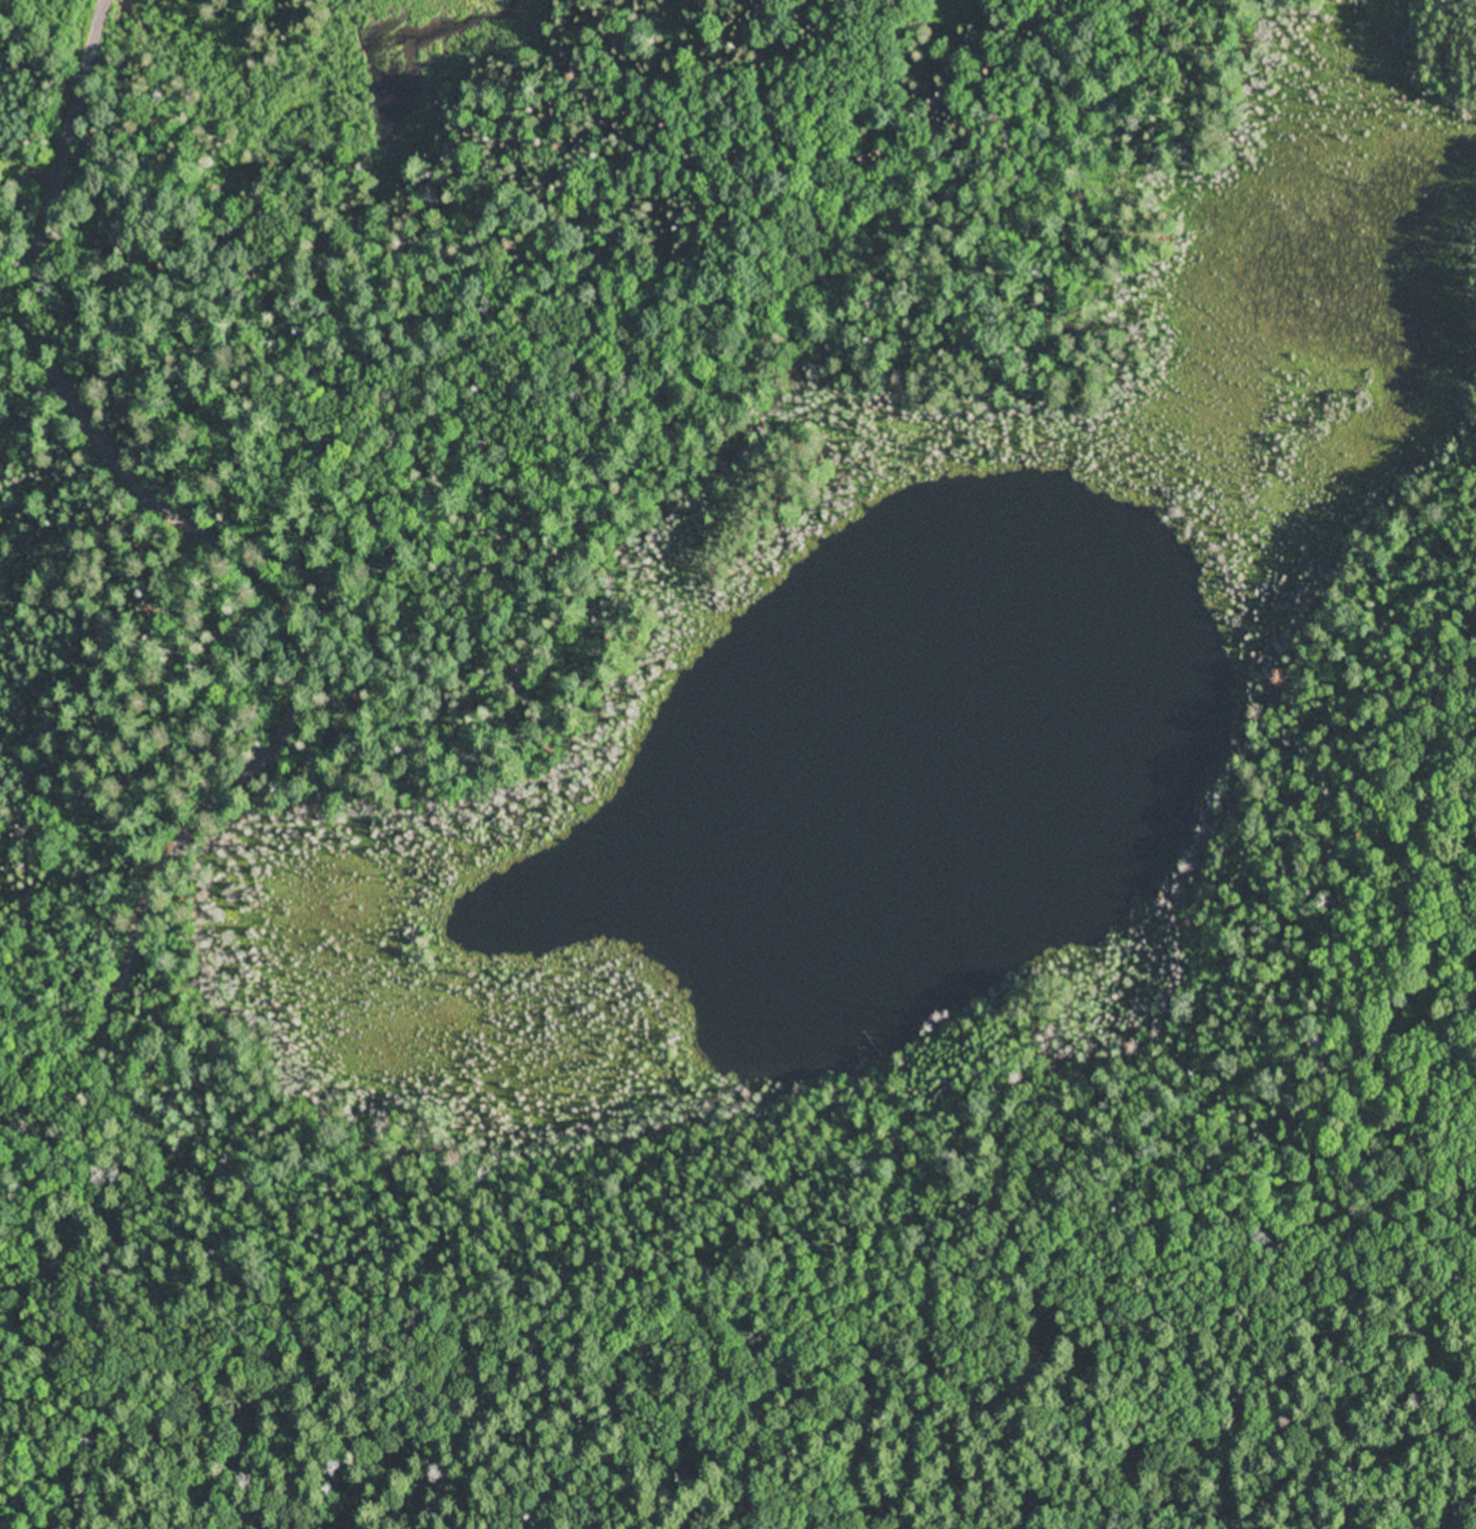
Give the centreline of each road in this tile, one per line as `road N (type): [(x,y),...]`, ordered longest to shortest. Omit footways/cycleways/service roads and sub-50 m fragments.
road 1 (residential): [(0,1134),(99,1071),(130,1020),(139,902),(155,860),(322,747),(342,718),(331,676),(278,582),(155,498),(99,427),(61,301),(68,174),(105,0)]

